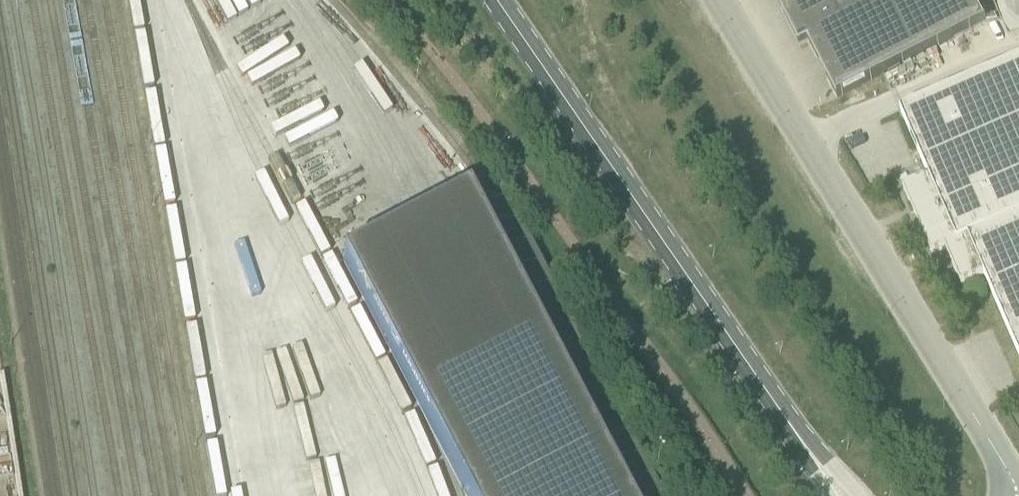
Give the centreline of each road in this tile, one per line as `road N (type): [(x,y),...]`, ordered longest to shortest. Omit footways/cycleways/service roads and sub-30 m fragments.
road 1 (unclassified): [(1018,495),(717,0)]
road 2 (secondary): [(810,454),(495,0)]

